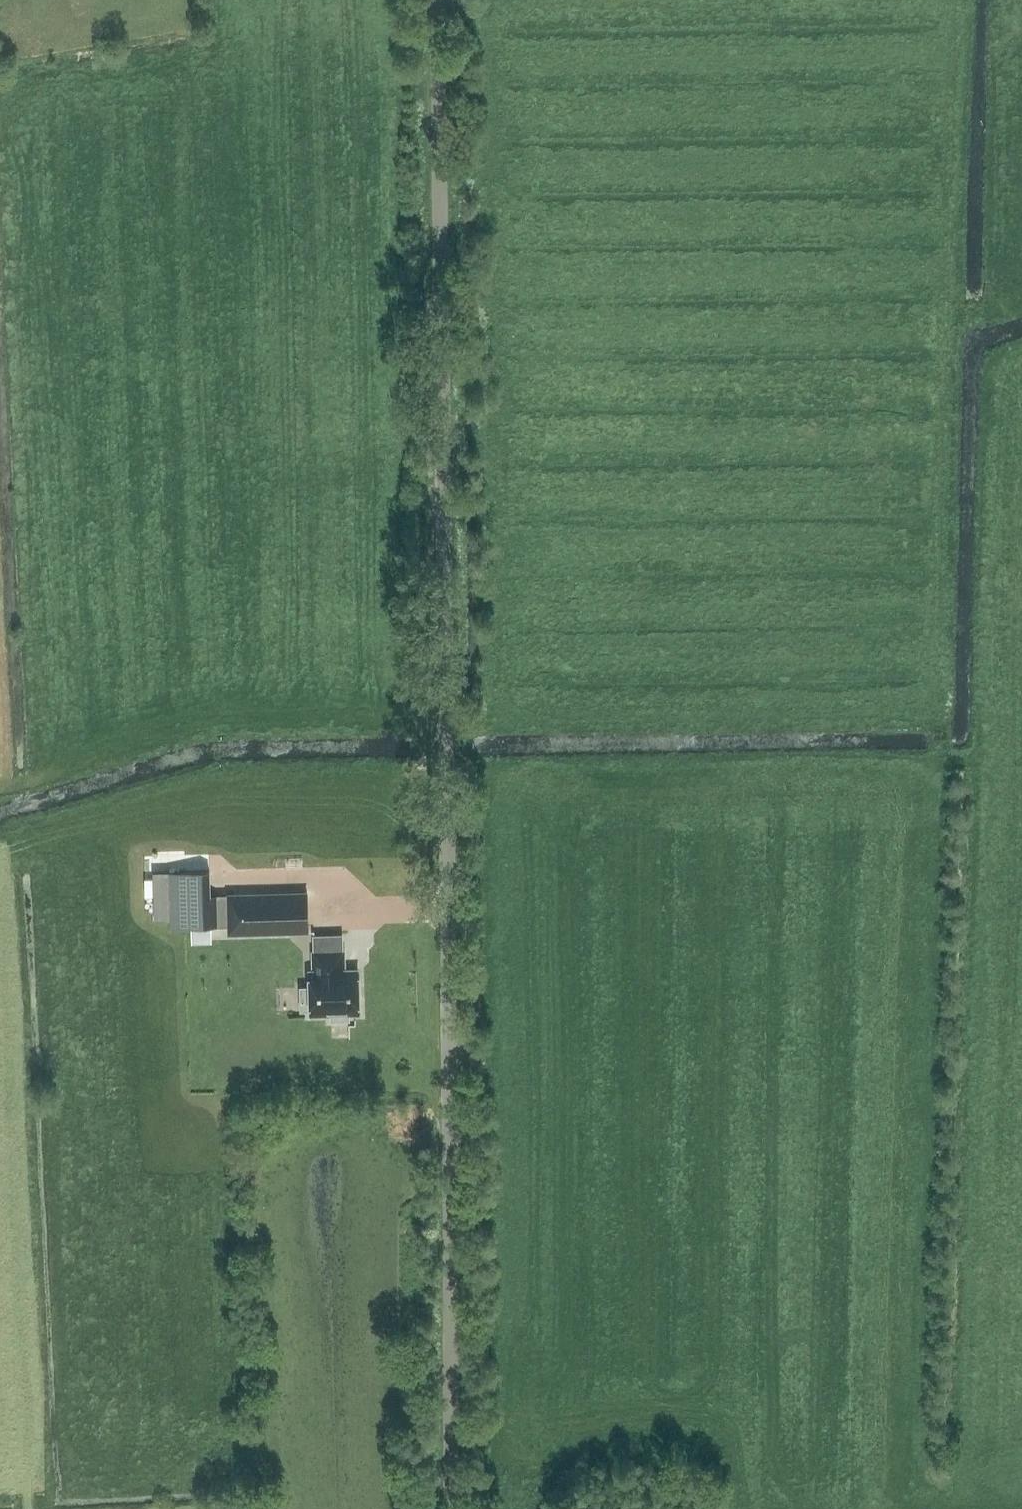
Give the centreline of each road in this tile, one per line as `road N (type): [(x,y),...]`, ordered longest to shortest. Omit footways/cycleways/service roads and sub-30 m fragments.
road 1 (unclassified): [(456,1508),(437,0)]

